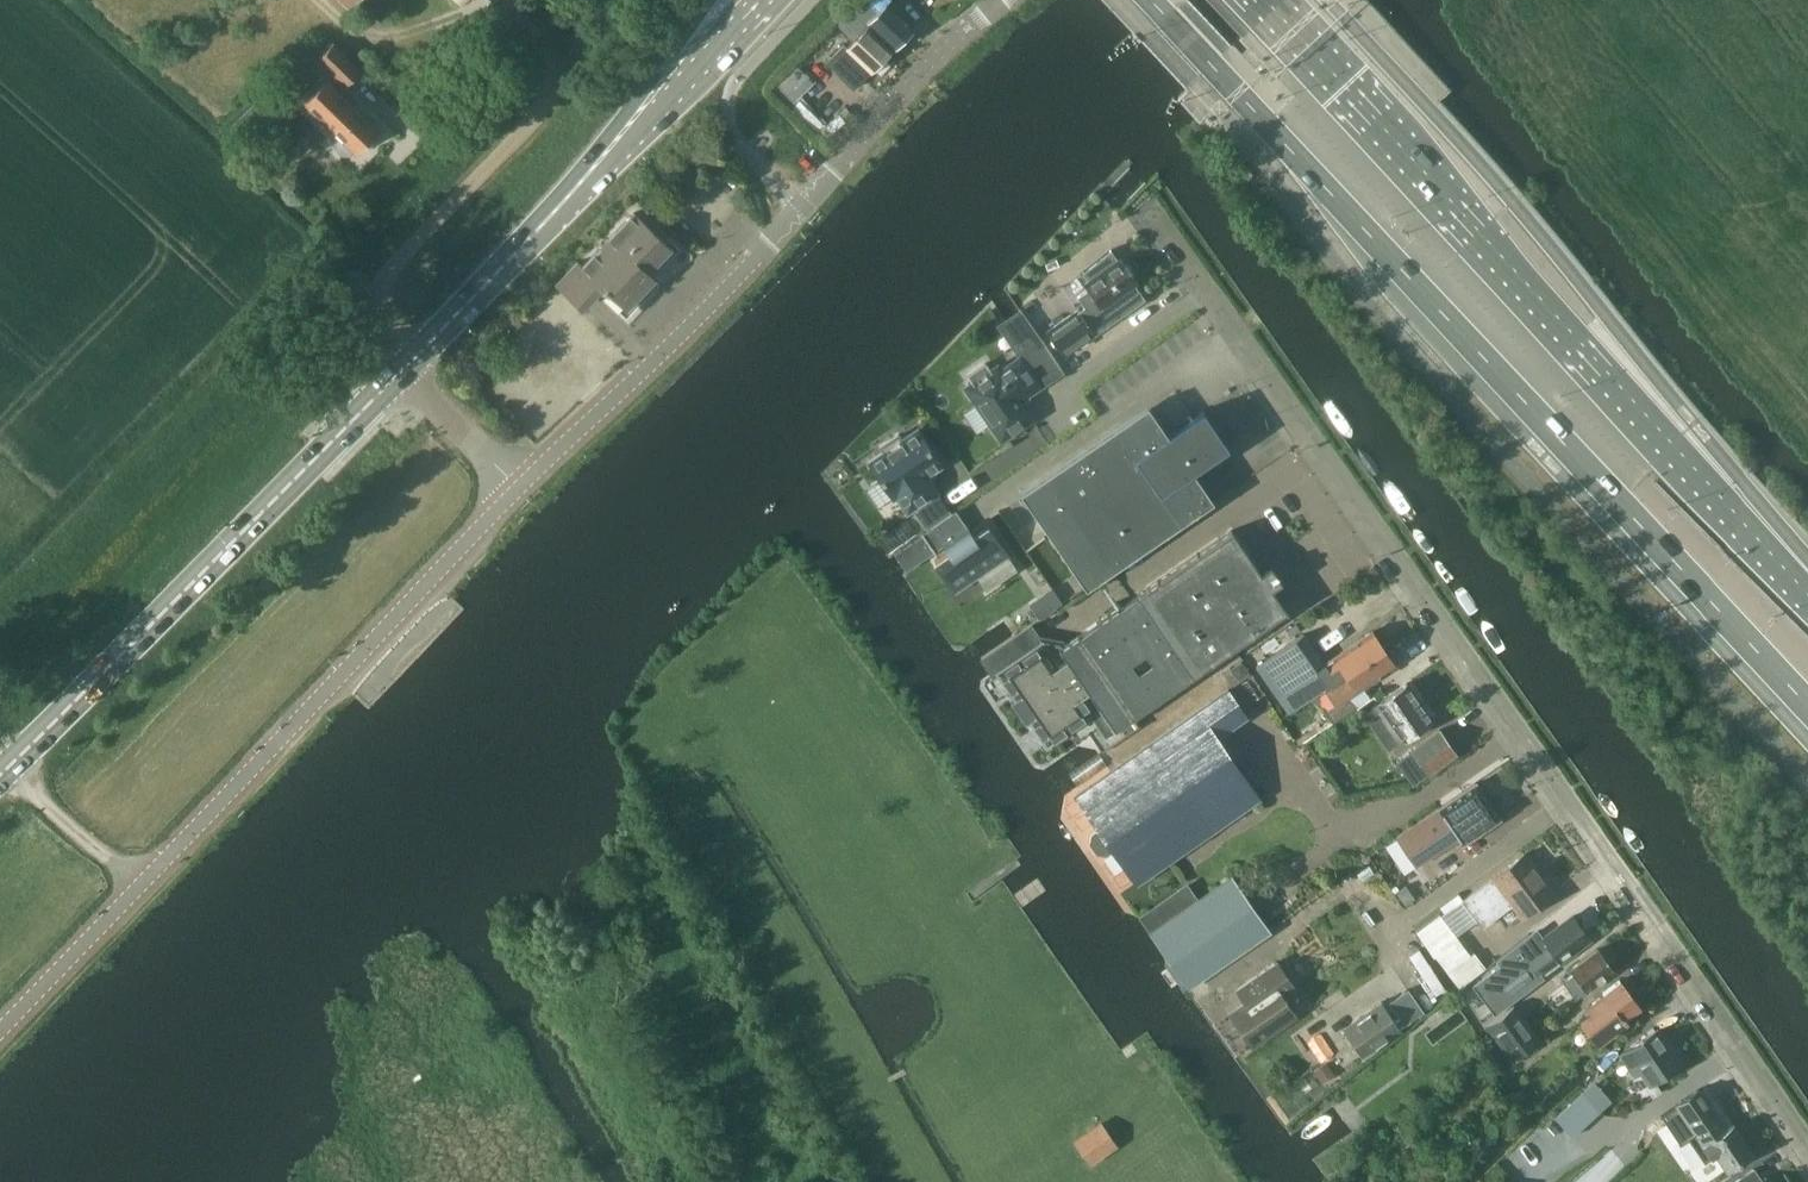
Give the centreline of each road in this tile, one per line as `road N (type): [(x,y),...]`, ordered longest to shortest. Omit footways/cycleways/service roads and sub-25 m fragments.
road 1 (unclassified): [(1807,1165),(1155,217)]
road 2 (primary): [(1153,0),(1807,703)]
road 3 (primary): [(1807,593),(1274,0)]
road 4 (tertiary): [(0,1026),(518,483)]
road 5 (tertiary): [(518,483),(1000,0)]
road 6 (secondary): [(0,774),(402,368)]
road 7 (secondary): [(402,368),(648,115)]
road 8 (unclassified): [(518,483),(402,368)]
road 9 (secondary): [(648,115),(759,0)]
road 10 (secondary): [(722,0),(648,115)]

